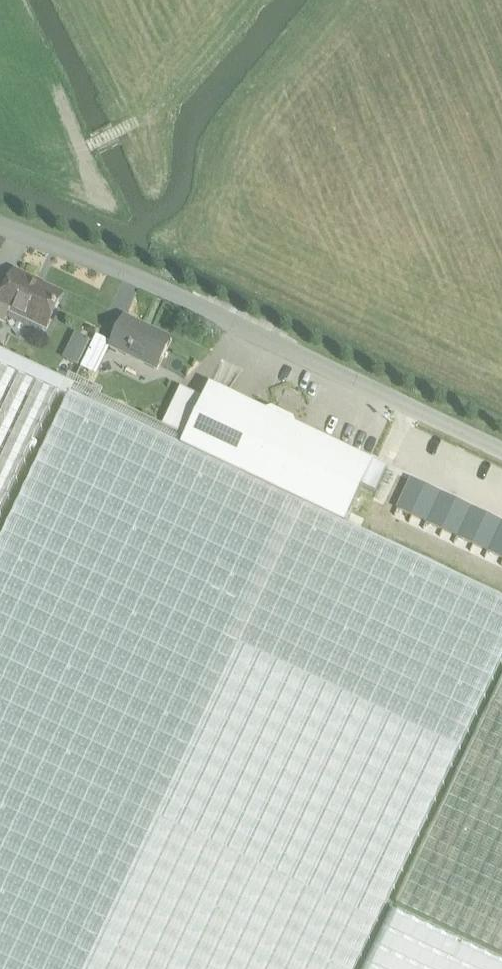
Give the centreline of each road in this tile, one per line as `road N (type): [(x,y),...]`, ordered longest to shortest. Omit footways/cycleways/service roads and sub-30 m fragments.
road 1 (unclassified): [(501,452),(154,287),(0,229)]

